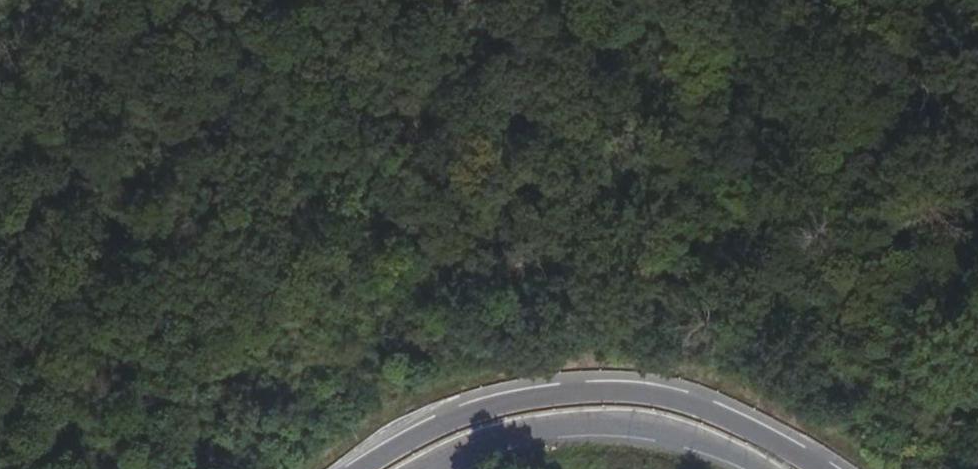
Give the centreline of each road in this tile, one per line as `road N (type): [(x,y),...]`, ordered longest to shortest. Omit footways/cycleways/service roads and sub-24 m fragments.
road 1 (trunk): [(814,468),(678,400),(606,391),(468,411),(364,468)]
road 2 (trunk): [(431,468),(526,428),(616,424),(714,443),(760,468)]

